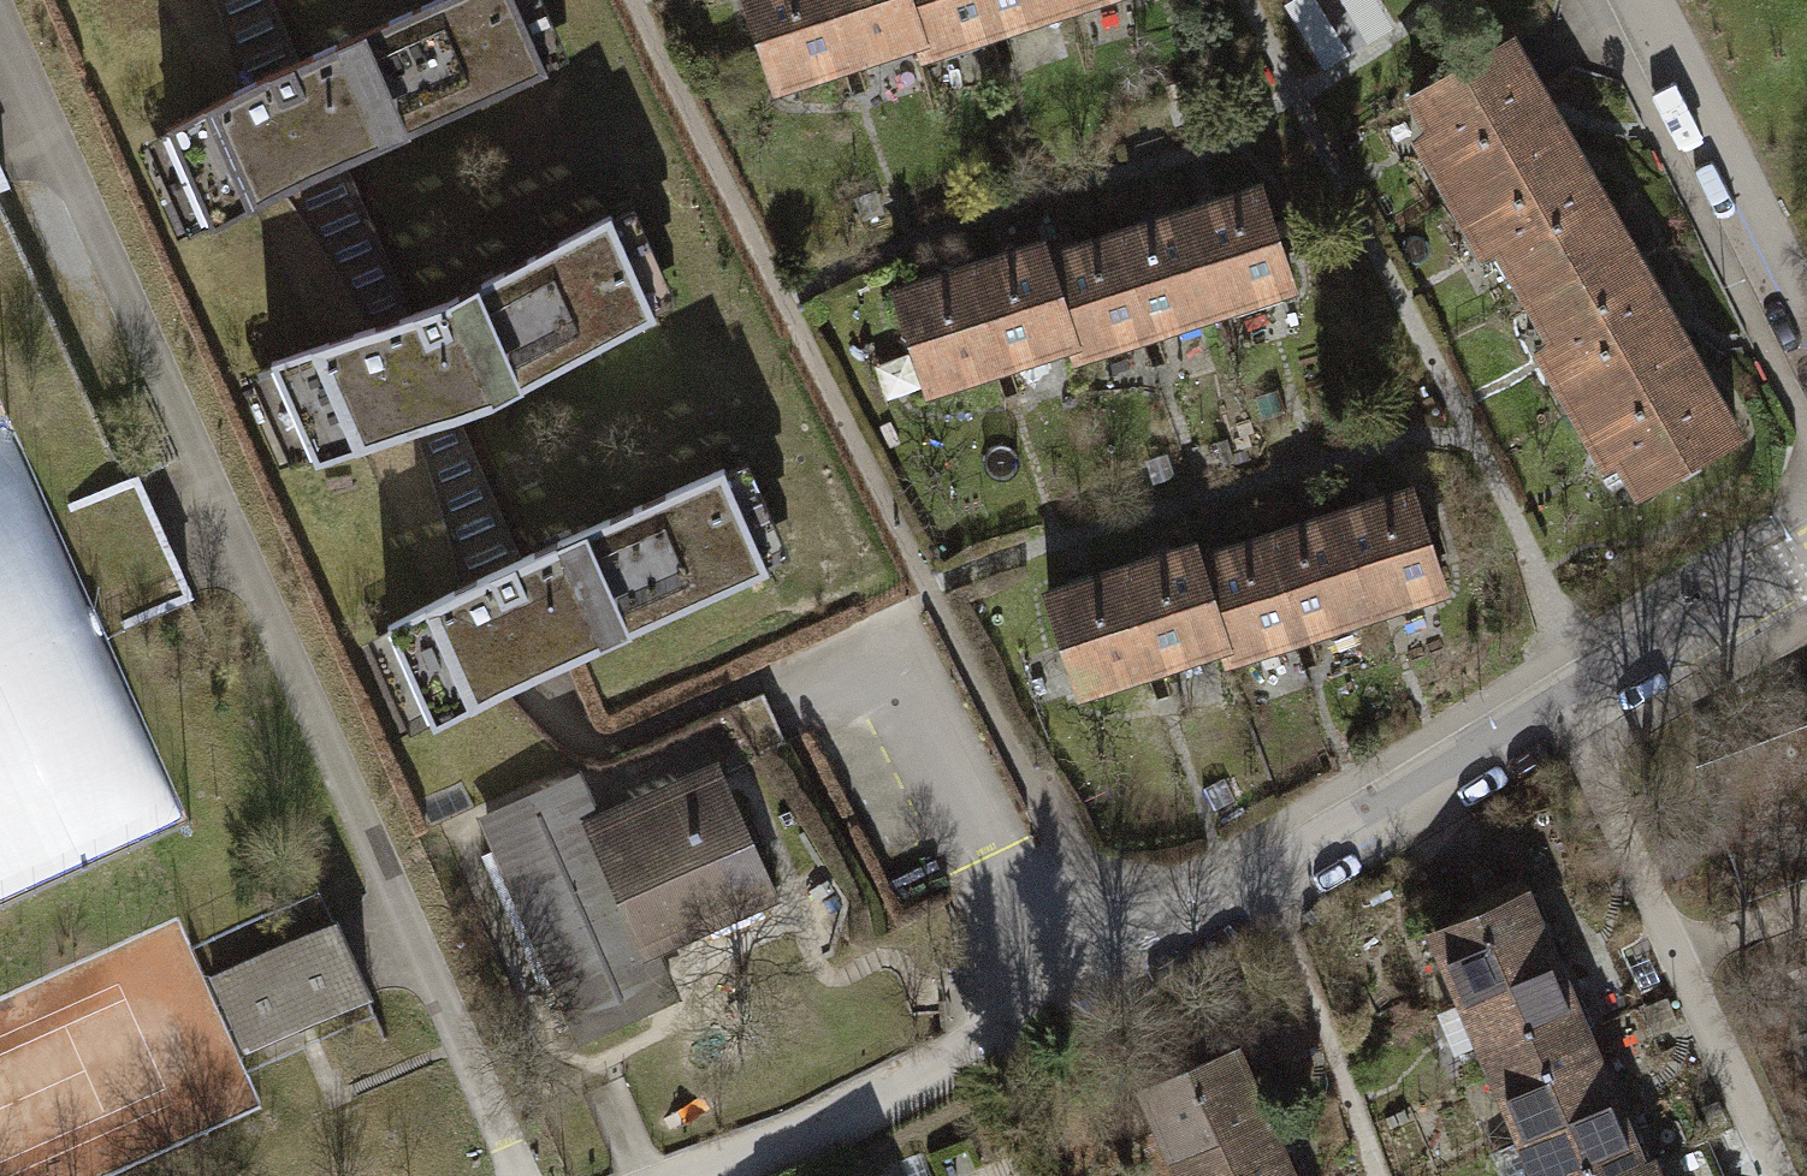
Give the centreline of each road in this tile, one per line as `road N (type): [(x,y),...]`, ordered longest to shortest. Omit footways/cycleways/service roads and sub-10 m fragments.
road 1 (residential): [(1806,560),(1256,883),(806,1134),(688,1175)]
road 2 (residential): [(1652,0),(1806,335)]

